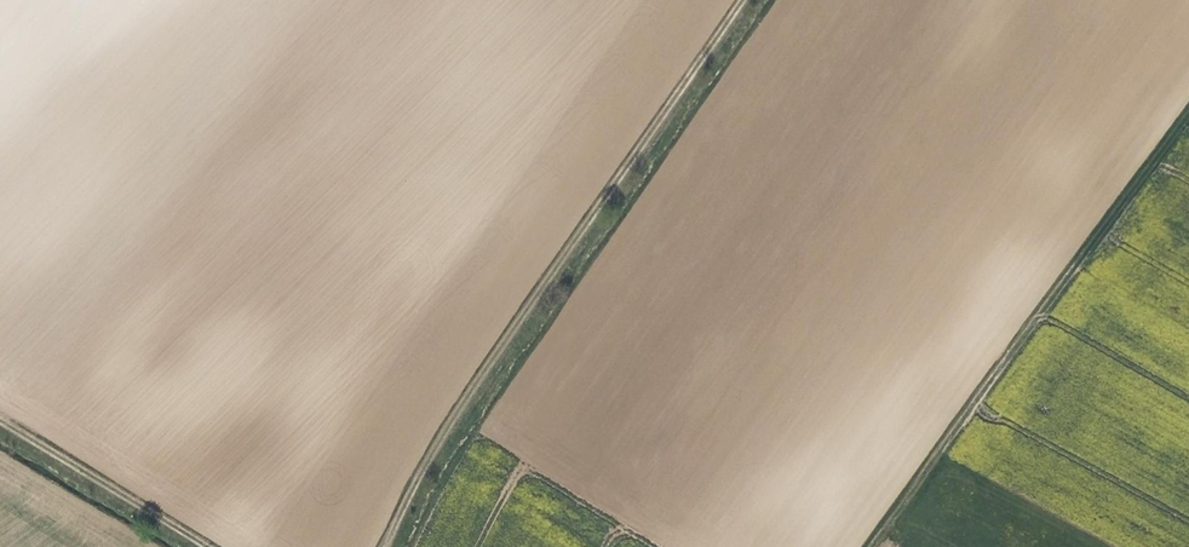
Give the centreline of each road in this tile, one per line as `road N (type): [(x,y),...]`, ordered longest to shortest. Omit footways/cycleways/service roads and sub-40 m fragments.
road 1 (track): [(388,546),(456,422),(746,0)]
road 2 (track): [(879,546),(1188,115)]
road 3 (track): [(0,424),(211,546)]

